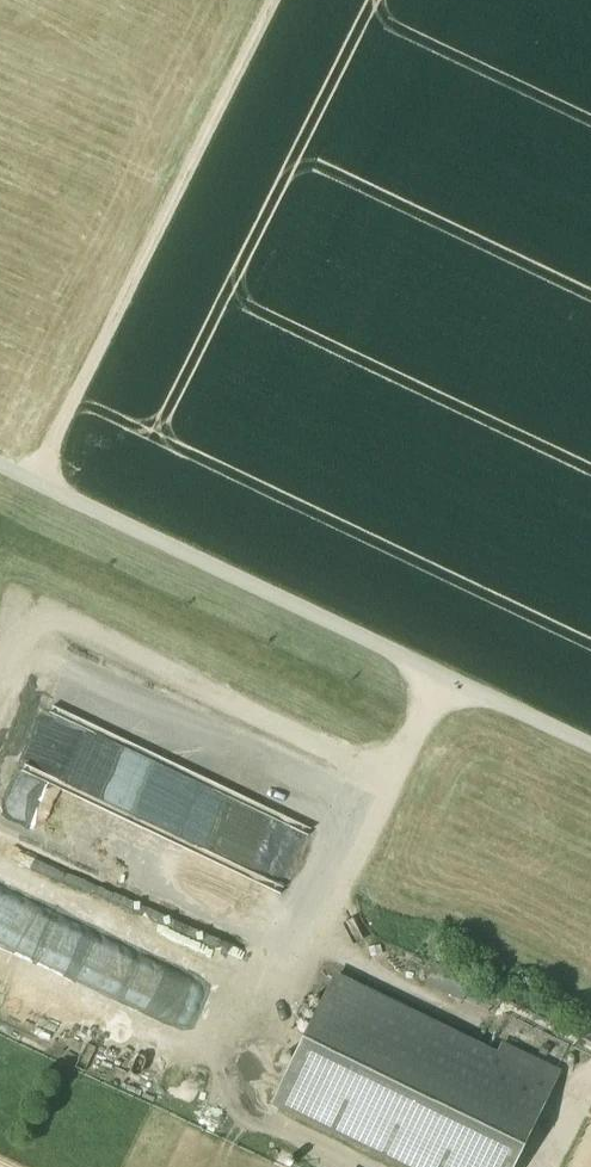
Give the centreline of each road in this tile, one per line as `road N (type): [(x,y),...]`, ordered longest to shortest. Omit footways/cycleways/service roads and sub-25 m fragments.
road 1 (track): [(302,0),(52,494)]
road 2 (track): [(460,683),(0,469)]
road 3 (track): [(254,1127),(460,683)]

